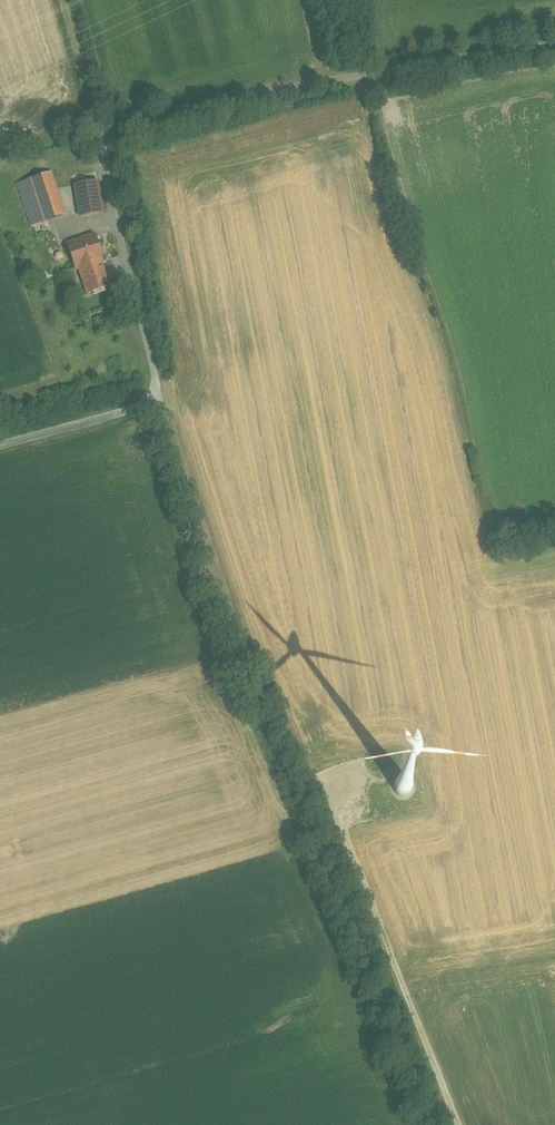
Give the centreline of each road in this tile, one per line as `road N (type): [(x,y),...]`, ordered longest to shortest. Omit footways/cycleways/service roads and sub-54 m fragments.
road 1 (track): [(151,397),(163,407),(259,672),(329,808),(459,1124)]
road 2 (unclassified): [(554,50),(297,83),(116,129),(103,161),(156,382),(151,397),(115,414)]
road 3 (track): [(109,139),(95,120),(62,0)]

